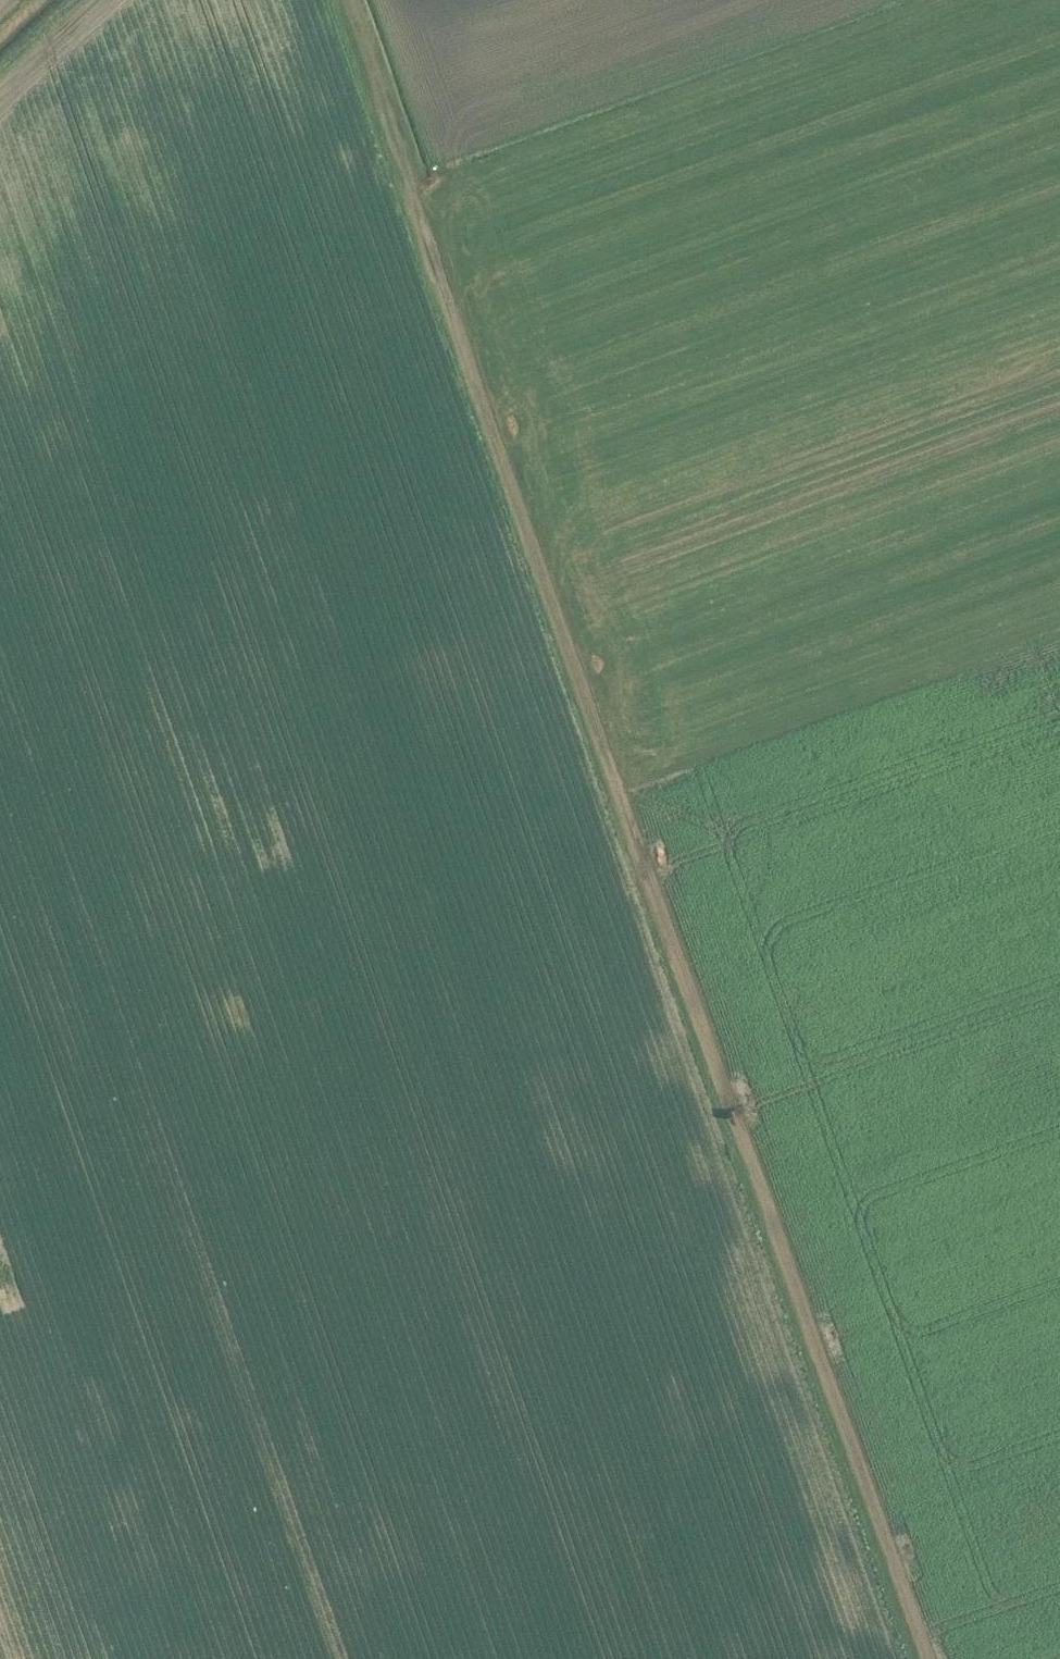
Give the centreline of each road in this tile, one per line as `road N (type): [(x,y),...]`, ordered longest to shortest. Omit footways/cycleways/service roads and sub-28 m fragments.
road 1 (track): [(351,0),(941,1658)]

